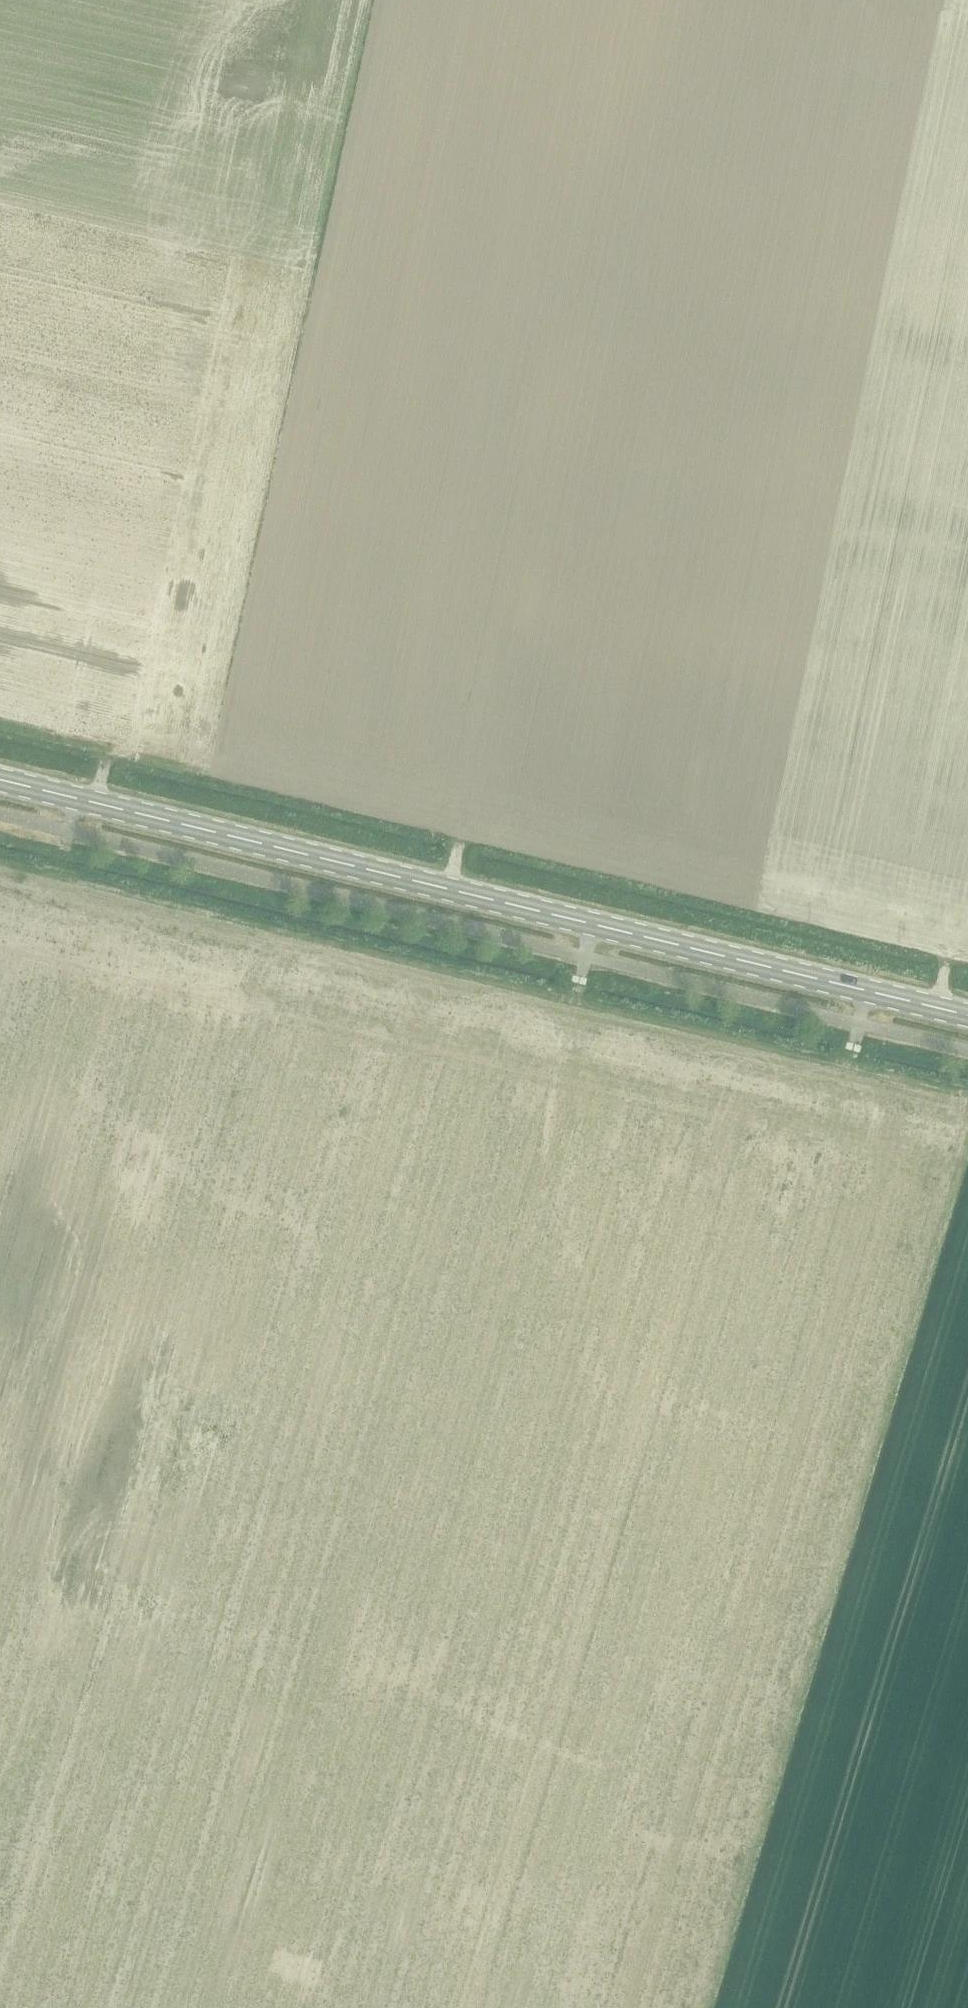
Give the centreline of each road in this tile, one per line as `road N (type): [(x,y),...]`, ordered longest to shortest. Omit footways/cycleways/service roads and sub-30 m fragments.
road 1 (secondary): [(967,1015),(0,783)]

